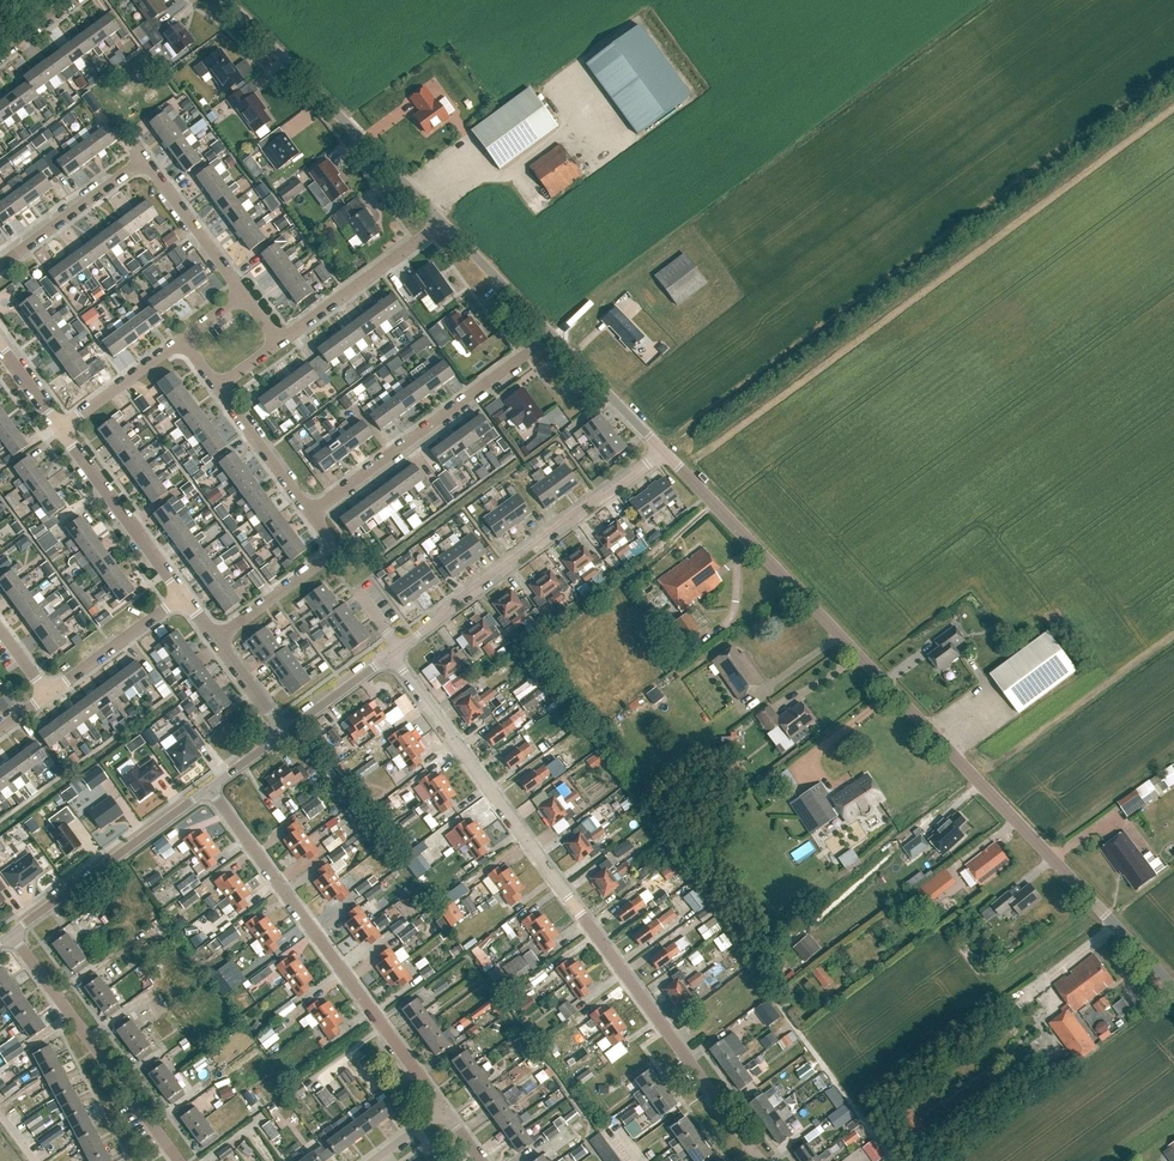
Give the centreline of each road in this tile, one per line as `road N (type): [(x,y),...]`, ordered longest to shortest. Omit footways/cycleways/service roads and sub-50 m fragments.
road 1 (unclassified): [(1173,989),(664,454)]
road 2 (residential): [(753,1147),(390,652)]
road 3 (residential): [(446,1108),(212,786)]
road 4 (residential): [(246,291),(146,165),(0,271)]
road 5 (unclassified): [(390,652),(664,454)]
road 6 (unclassified): [(447,220),(228,0)]
road 7 (residential): [(313,511),(554,330)]
road 8 (residential): [(179,1160),(15,931)]
road 9 (unclassified): [(15,931),(212,786)]
road 10 (residential): [(178,596),(60,429)]
road 11 (residential): [(285,341),(447,220)]
road 12 (residential): [(217,643),(326,556),(330,537),(313,511)]
road 13 (unclassified): [(664,454),(554,330)]
road 14 (residential): [(47,696),(178,596)]
road 15 (residential): [(60,429),(184,335)]
road 16 (unclassified): [(554,330),(447,220)]
road 17 (residential): [(313,511),(222,388)]
road 18 (unclassified): [(286,730),(390,652)]

